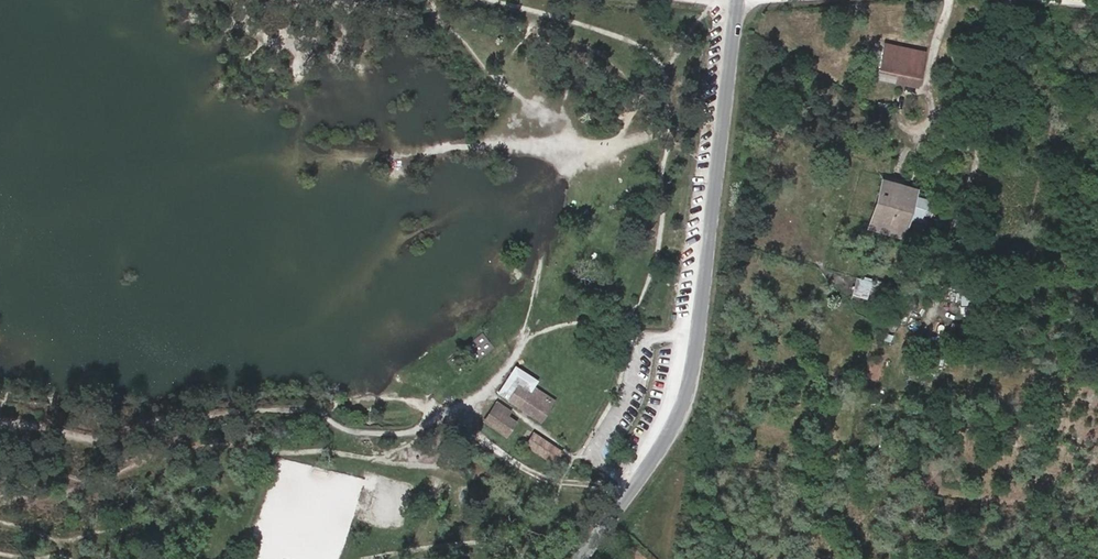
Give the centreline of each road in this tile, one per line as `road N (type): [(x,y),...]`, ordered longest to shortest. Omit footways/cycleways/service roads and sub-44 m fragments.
road 1 (unclassified): [(738,0),(686,399),(579,558)]

